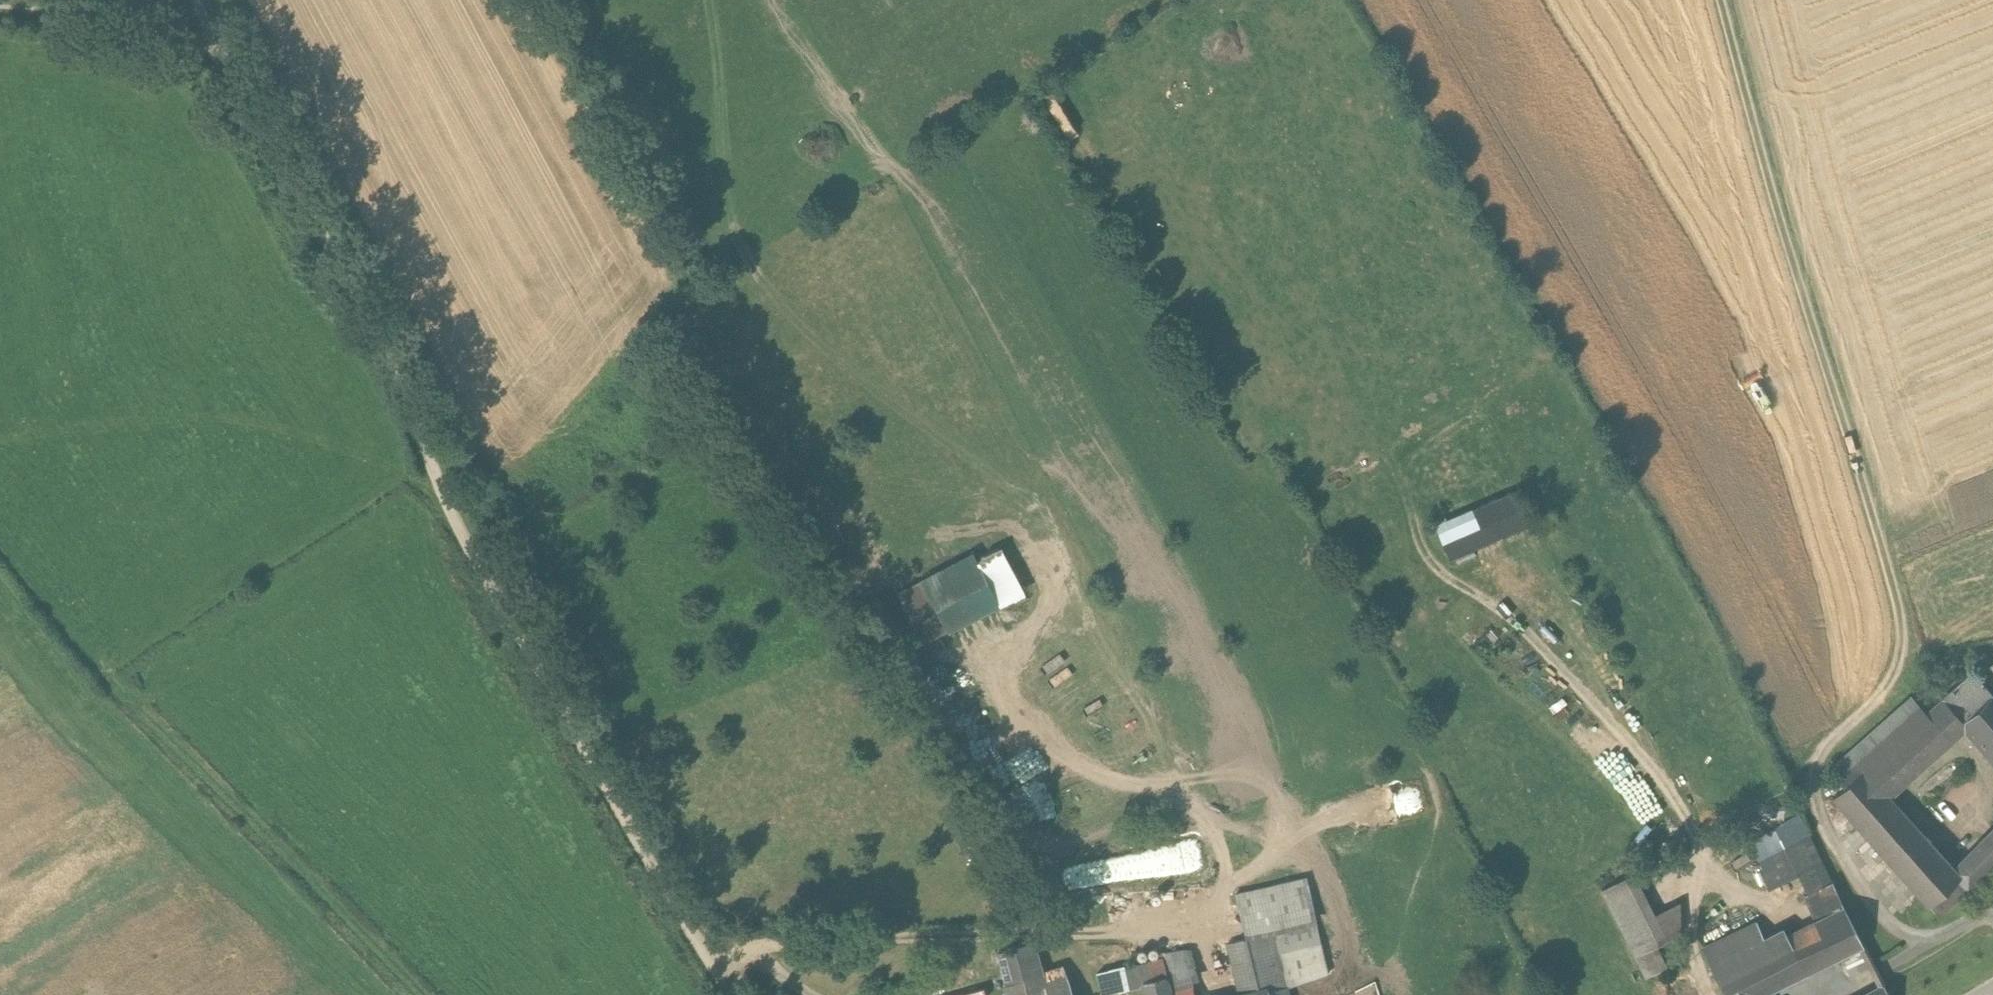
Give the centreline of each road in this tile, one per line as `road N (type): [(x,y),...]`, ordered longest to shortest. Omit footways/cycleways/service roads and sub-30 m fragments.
road 1 (track): [(727,994),(515,630),(359,286),(237,56)]
road 2 (track): [(1849,727),(1889,691),(1902,657),(1899,619),(1722,0)]
road 3 (track): [(736,955),(905,938),(1145,935)]
road 4 (track): [(237,56),(0,28)]
road 5 (track): [(812,994),(736,955),(701,952)]

